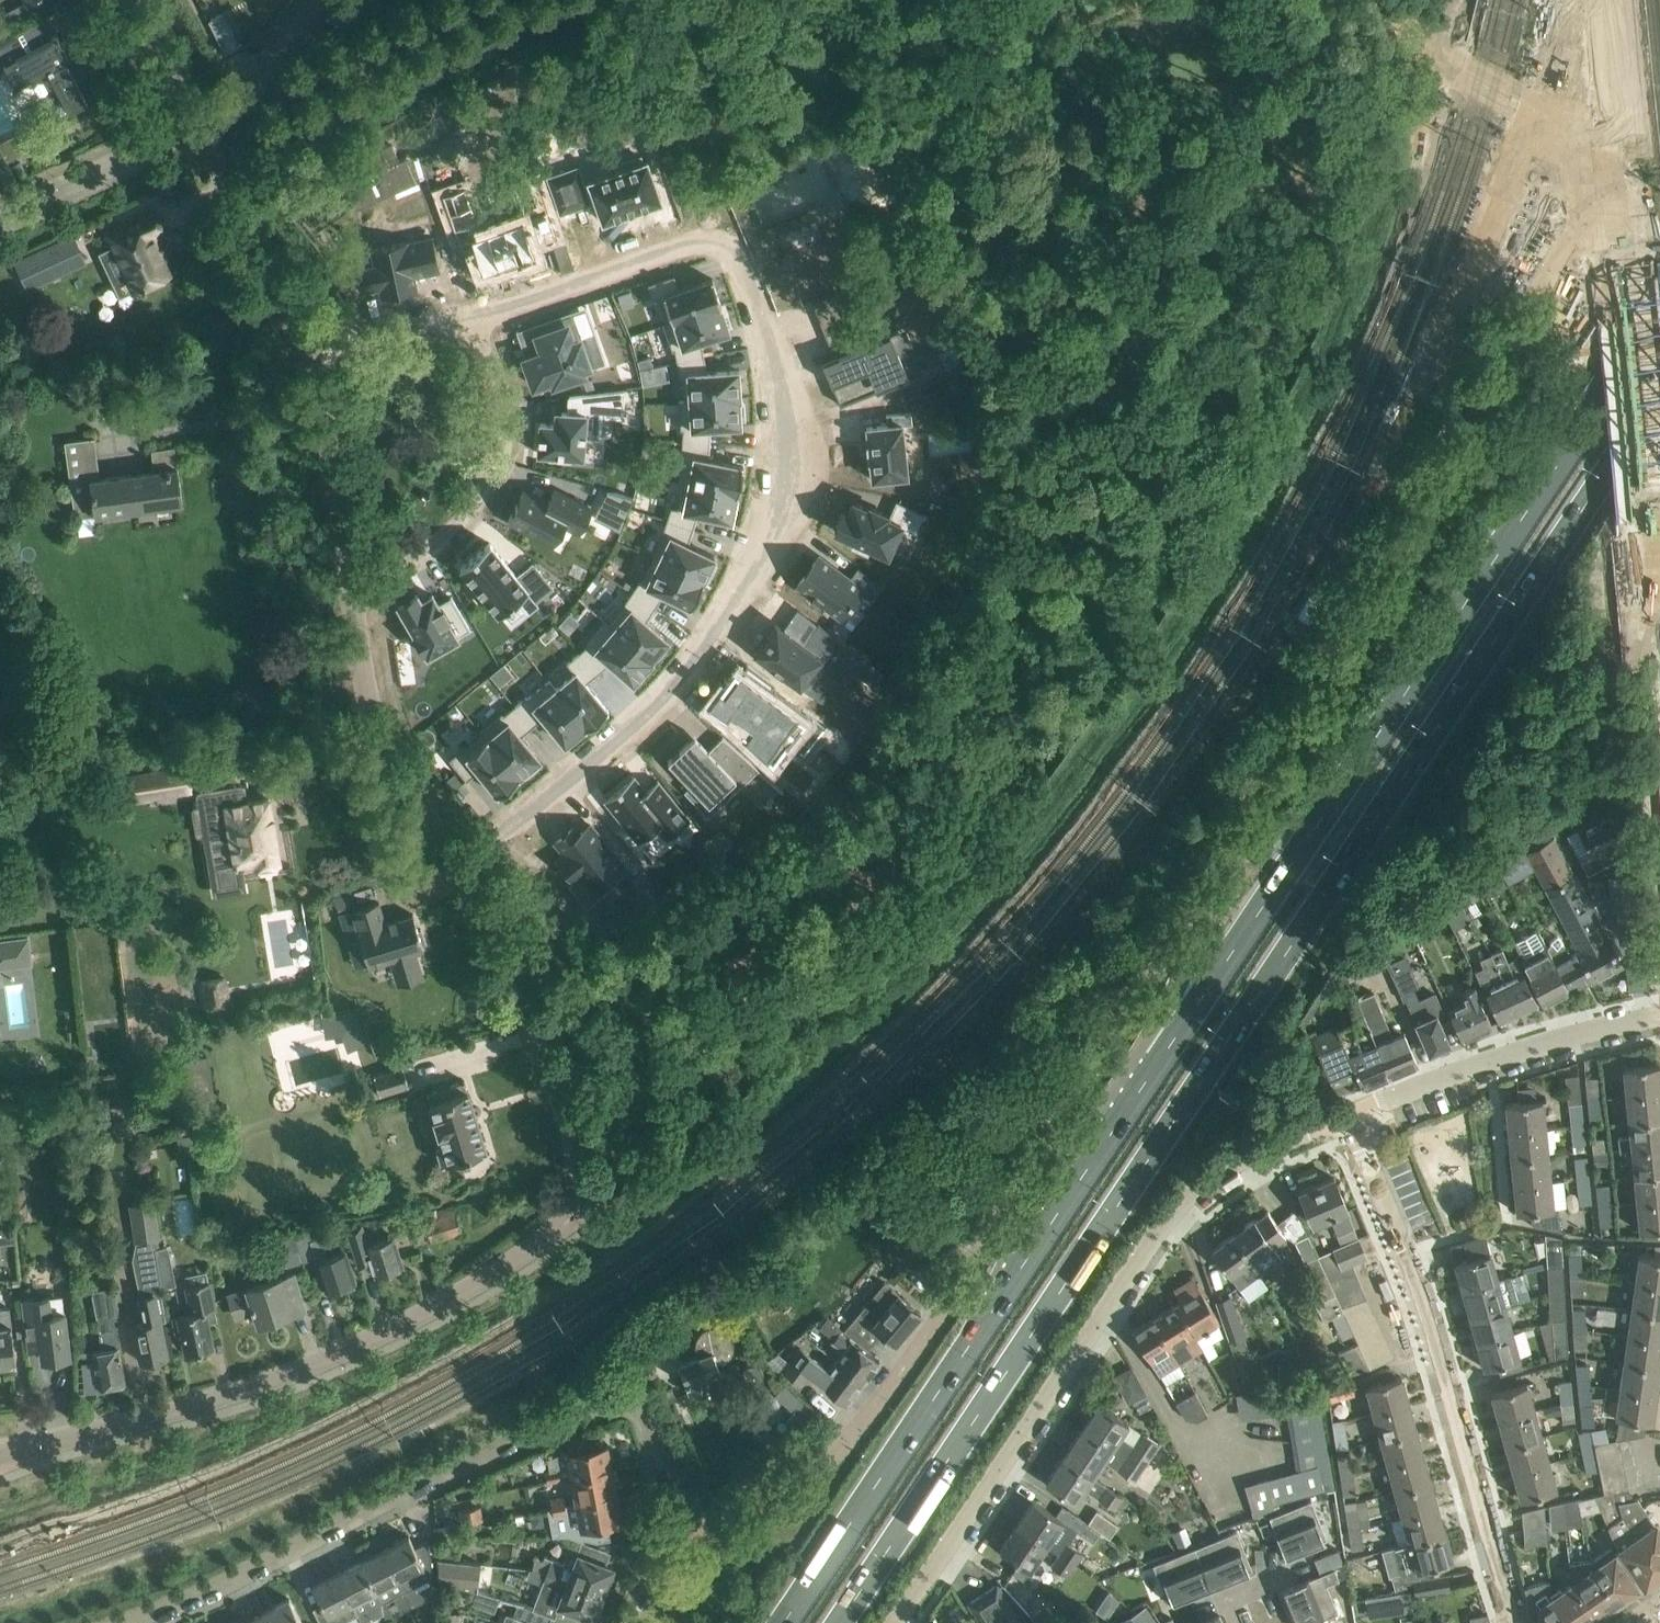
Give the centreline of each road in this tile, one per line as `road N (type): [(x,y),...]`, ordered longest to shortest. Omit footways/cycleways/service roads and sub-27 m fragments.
road 1 (unclassified): [(712,1556),(869,1415),(1098,1072),(1593,206),(1561,135)]
road 2 (motorway): [(1659,311),(780,1622)]
road 3 (motorway): [(845,1622),(1659,392)]
road 4 (residential): [(467,859),(692,670),(794,536),(818,481),(813,427),(737,252),(720,238),(448,323)]
road 5 (residential): [(0,1455),(272,1378),(396,1324),(554,1217),(578,1173),(564,1103),(508,913),(467,859)]
road 6 (residential): [(124,1622),(206,1592),(453,1467),(628,1400),(655,1428),(674,1489),(712,1556)]
road 7 (residential): [(897,1622),(1164,1218),(1219,1175),(1343,1118)]
road 8 (residential): [(1512,1622),(1420,1309),(1343,1118)]
road 9 (residential): [(448,323),(486,351),(498,410),(490,473),(461,525),(359,612)]
road 10 (residential): [(1343,1118),(1492,1062),(1659,1017)]
road 11 (residential): [(467,859),(382,738),(360,658),(359,612)]
road 12 (residential): [(359,612),(333,431),(304,342)]
road 13 (residential): [(304,342),(197,126)]
road 14 (residential): [(0,220),(197,126)]
road 15 (unclassified): [(1561,135),(1543,109),(1398,33)]
road 16 (unclassified): [(1398,33),(1420,59),(1561,135)]
road 17 (residential): [(197,126),(240,103),(317,0)]
road 18 (residential): [(304,342),(377,320),(448,323)]
road 19 (residential): [(197,126),(130,0)]

